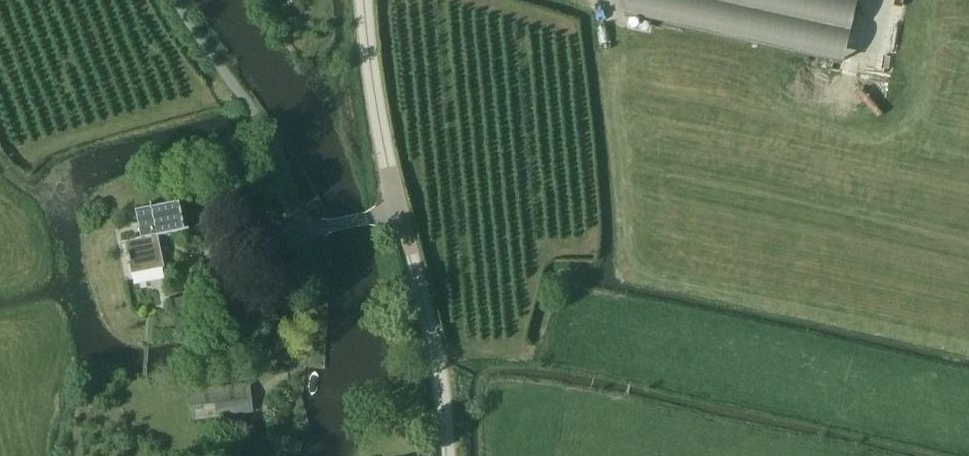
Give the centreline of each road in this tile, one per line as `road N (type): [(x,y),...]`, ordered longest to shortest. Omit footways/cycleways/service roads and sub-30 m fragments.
road 1 (unclassified): [(446,455),(439,385),(396,213)]
road 2 (unclassified): [(396,213),(363,0)]

